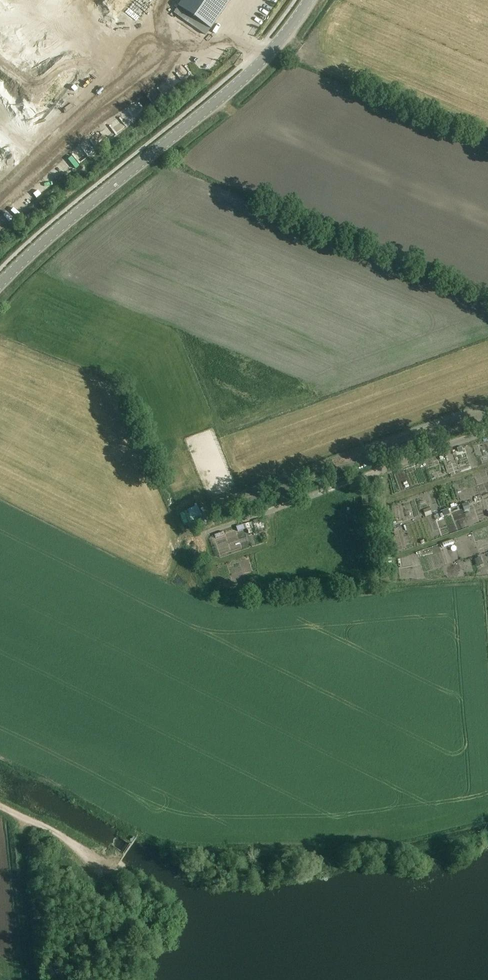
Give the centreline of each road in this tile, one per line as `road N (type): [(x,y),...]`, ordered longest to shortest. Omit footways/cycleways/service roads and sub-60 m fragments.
road 1 (tertiary): [(0,284),(247,74),(310,0)]
road 2 (track): [(208,532),(487,430)]
road 3 (track): [(13,813),(28,979)]
road 4 (track): [(0,807),(110,871)]

